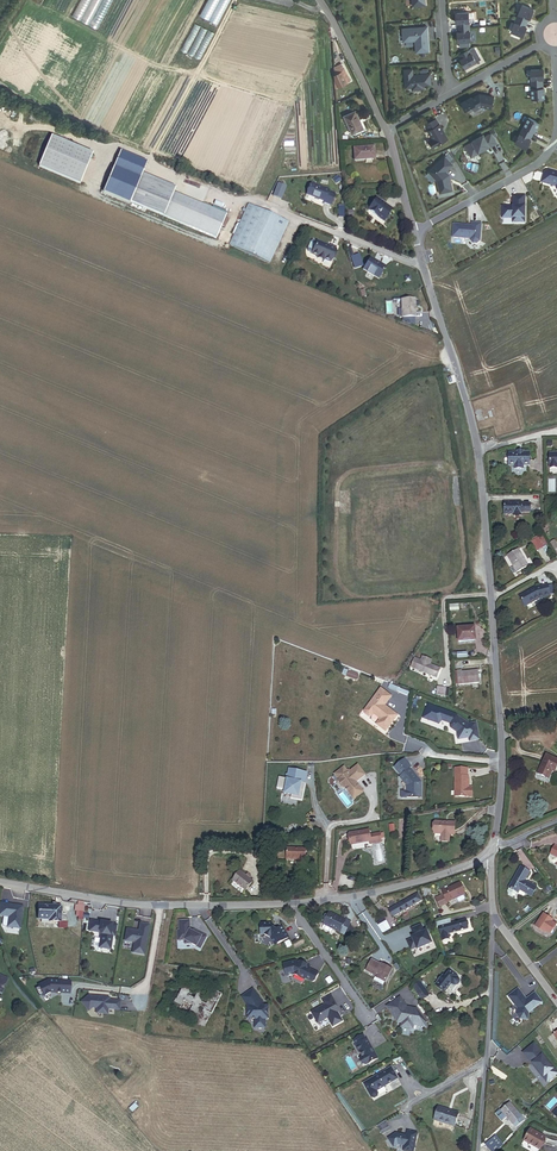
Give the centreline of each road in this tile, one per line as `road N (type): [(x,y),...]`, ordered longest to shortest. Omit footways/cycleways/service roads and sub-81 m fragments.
road 1 (residential): [(491,856),(502,735),(479,449),(414,231)]
road 2 (residential): [(491,856),(324,903),(161,906)]
road 3 (residential): [(492,914),(477,1150)]
road 4 (residential): [(556,144),(414,231)]
road 5 (residential): [(161,906),(0,883)]
road 6 (residential): [(387,132),(319,0)]

